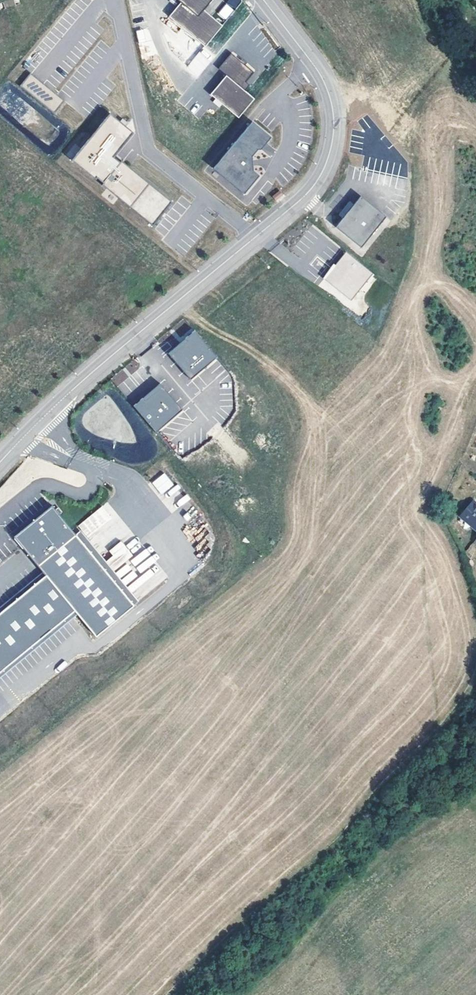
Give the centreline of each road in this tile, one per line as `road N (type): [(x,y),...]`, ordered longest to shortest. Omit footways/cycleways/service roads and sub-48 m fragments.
road 1 (unclassified): [(256,237),(72,390),(0,463)]
road 2 (residential): [(116,0),(148,148),(256,237)]
road 3 (unclassified): [(263,0),(322,78),(334,134),(316,182),(256,237)]

